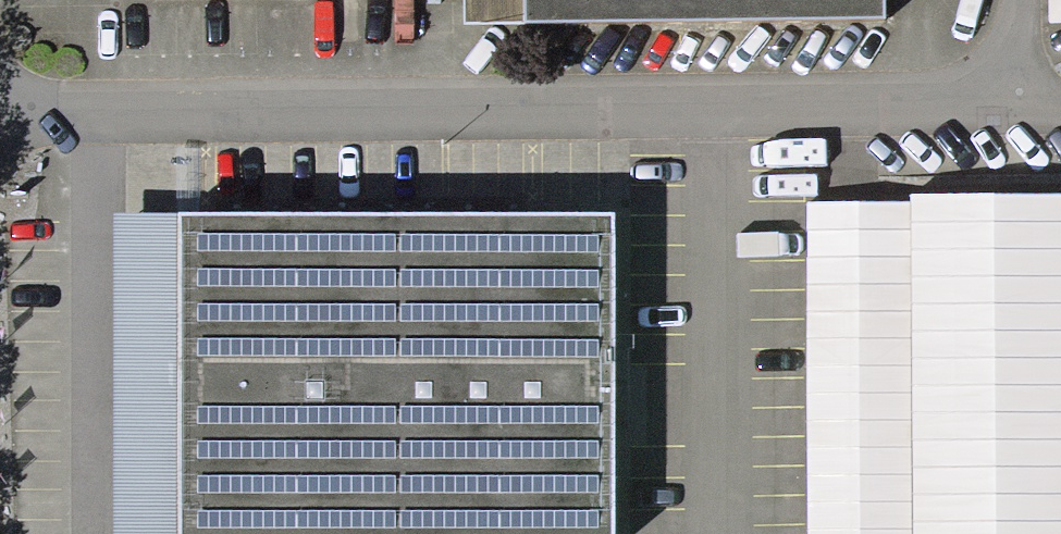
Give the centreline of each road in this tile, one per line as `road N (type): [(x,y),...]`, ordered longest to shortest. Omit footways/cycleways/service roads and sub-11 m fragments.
road 1 (residential): [(0,121),(1027,120)]
road 2 (residential): [(1027,120),(1025,0)]

